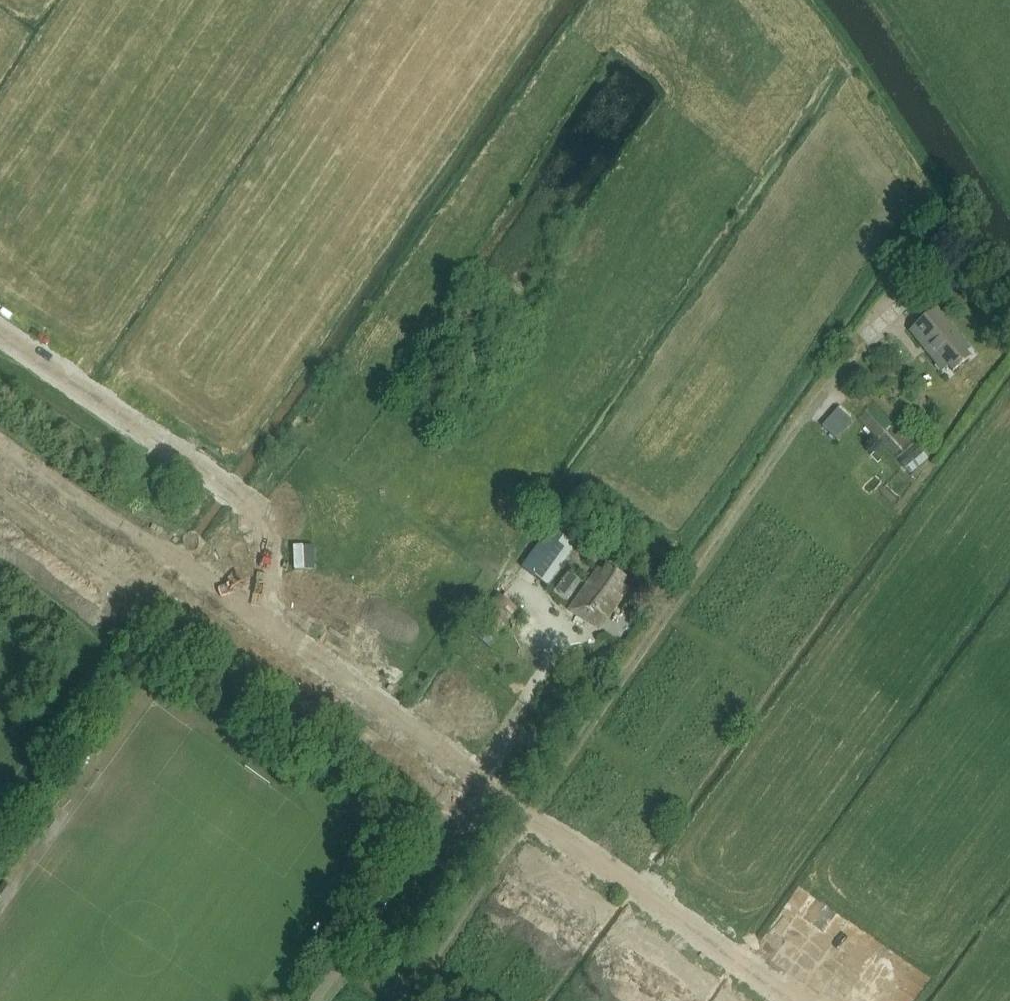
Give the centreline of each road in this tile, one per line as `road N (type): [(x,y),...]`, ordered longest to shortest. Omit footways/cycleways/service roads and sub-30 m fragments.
road 1 (residential): [(315,1000),(546,661)]

